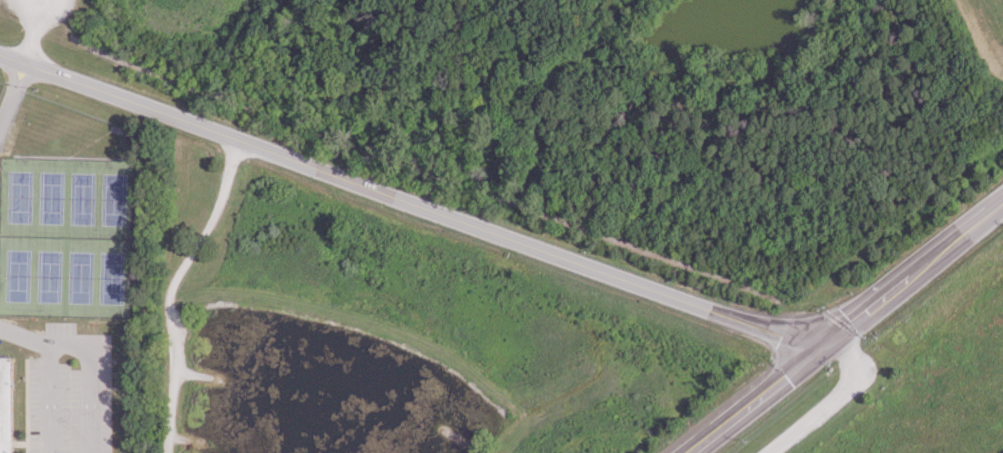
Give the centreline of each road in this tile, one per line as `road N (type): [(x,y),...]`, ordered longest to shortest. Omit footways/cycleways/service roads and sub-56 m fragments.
road 1 (secondary): [(820,345),(0,55)]
road 2 (track): [(237,139),(219,203),(169,294),(166,452)]
road 3 (primary): [(687,452),(820,345)]

